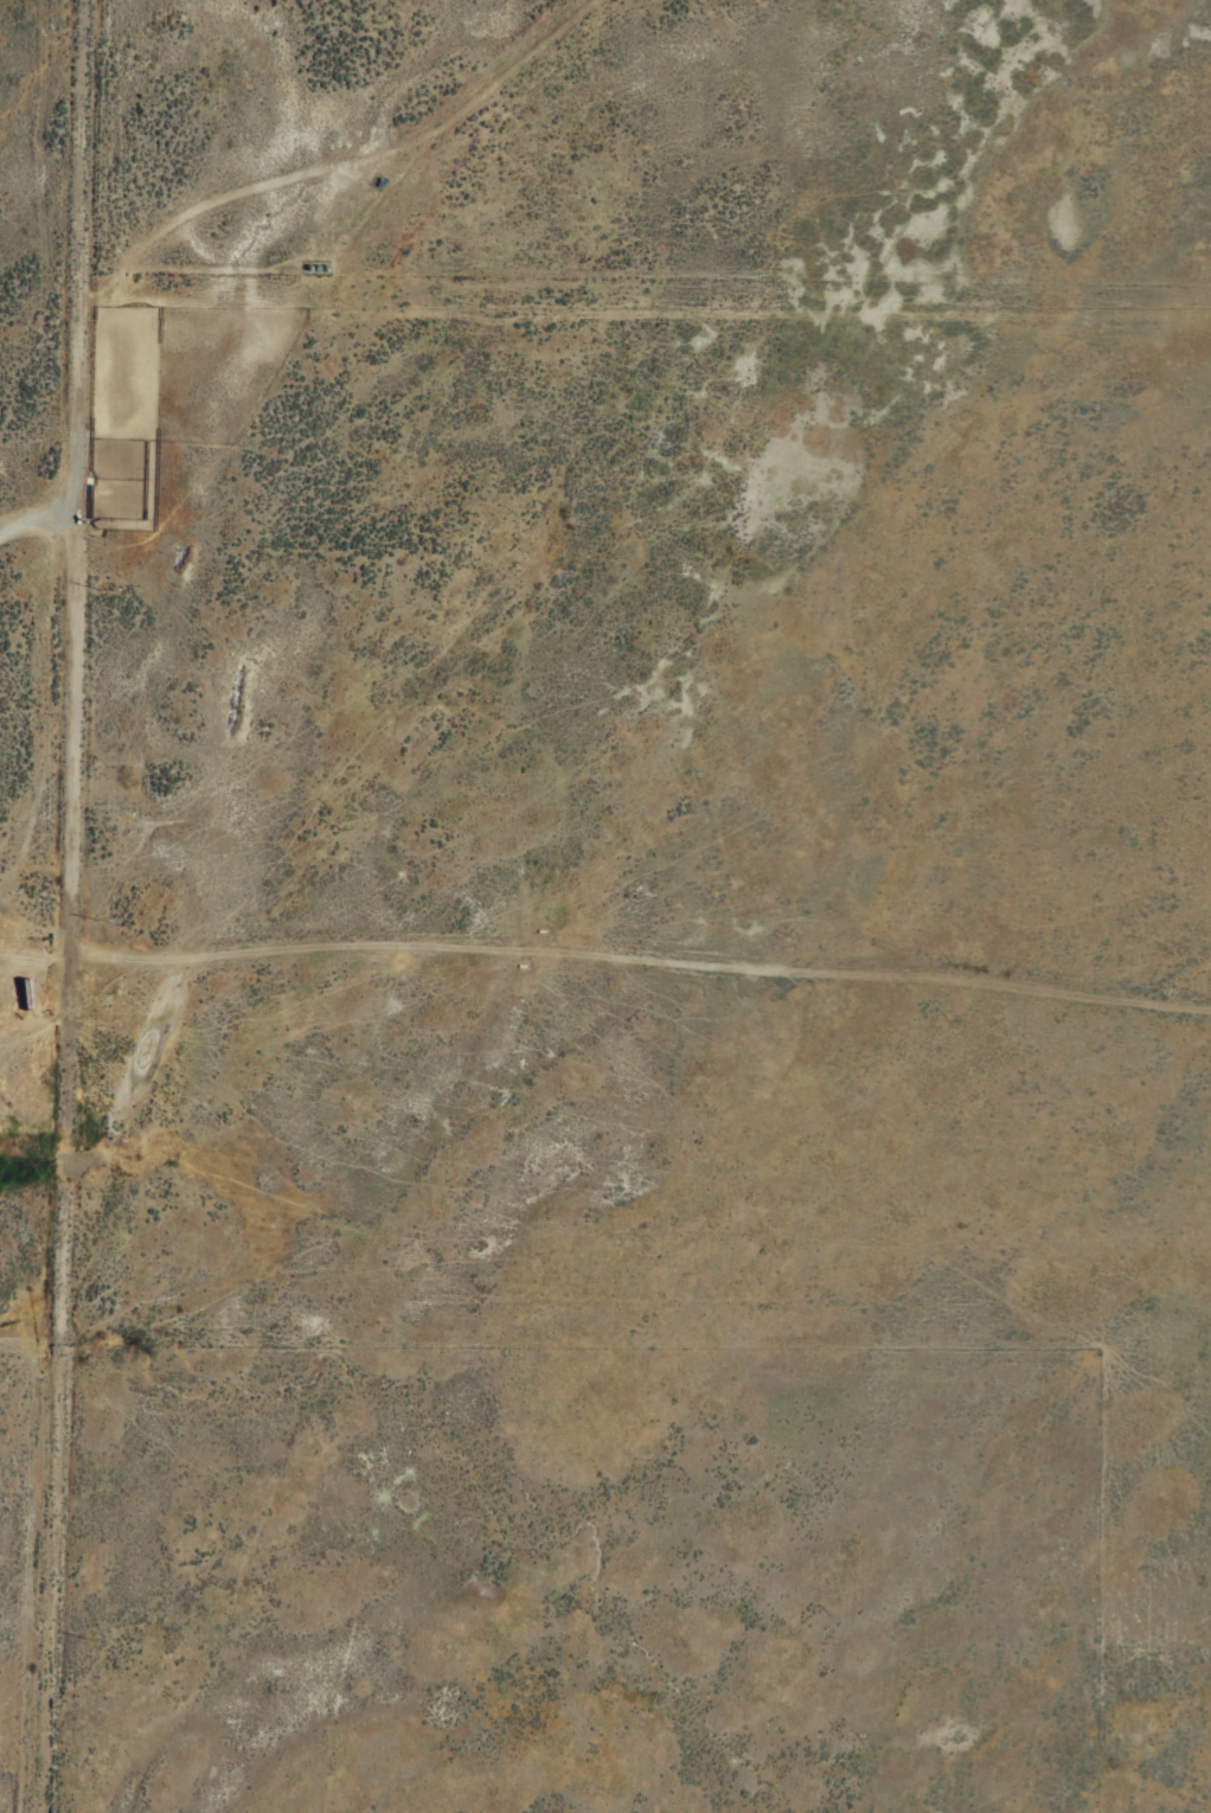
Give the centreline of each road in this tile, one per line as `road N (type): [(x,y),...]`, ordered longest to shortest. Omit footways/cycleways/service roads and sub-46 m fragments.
road 1 (track): [(39,1812),(62,959),(64,530)]
road 2 (track): [(1210,1038),(62,959)]

